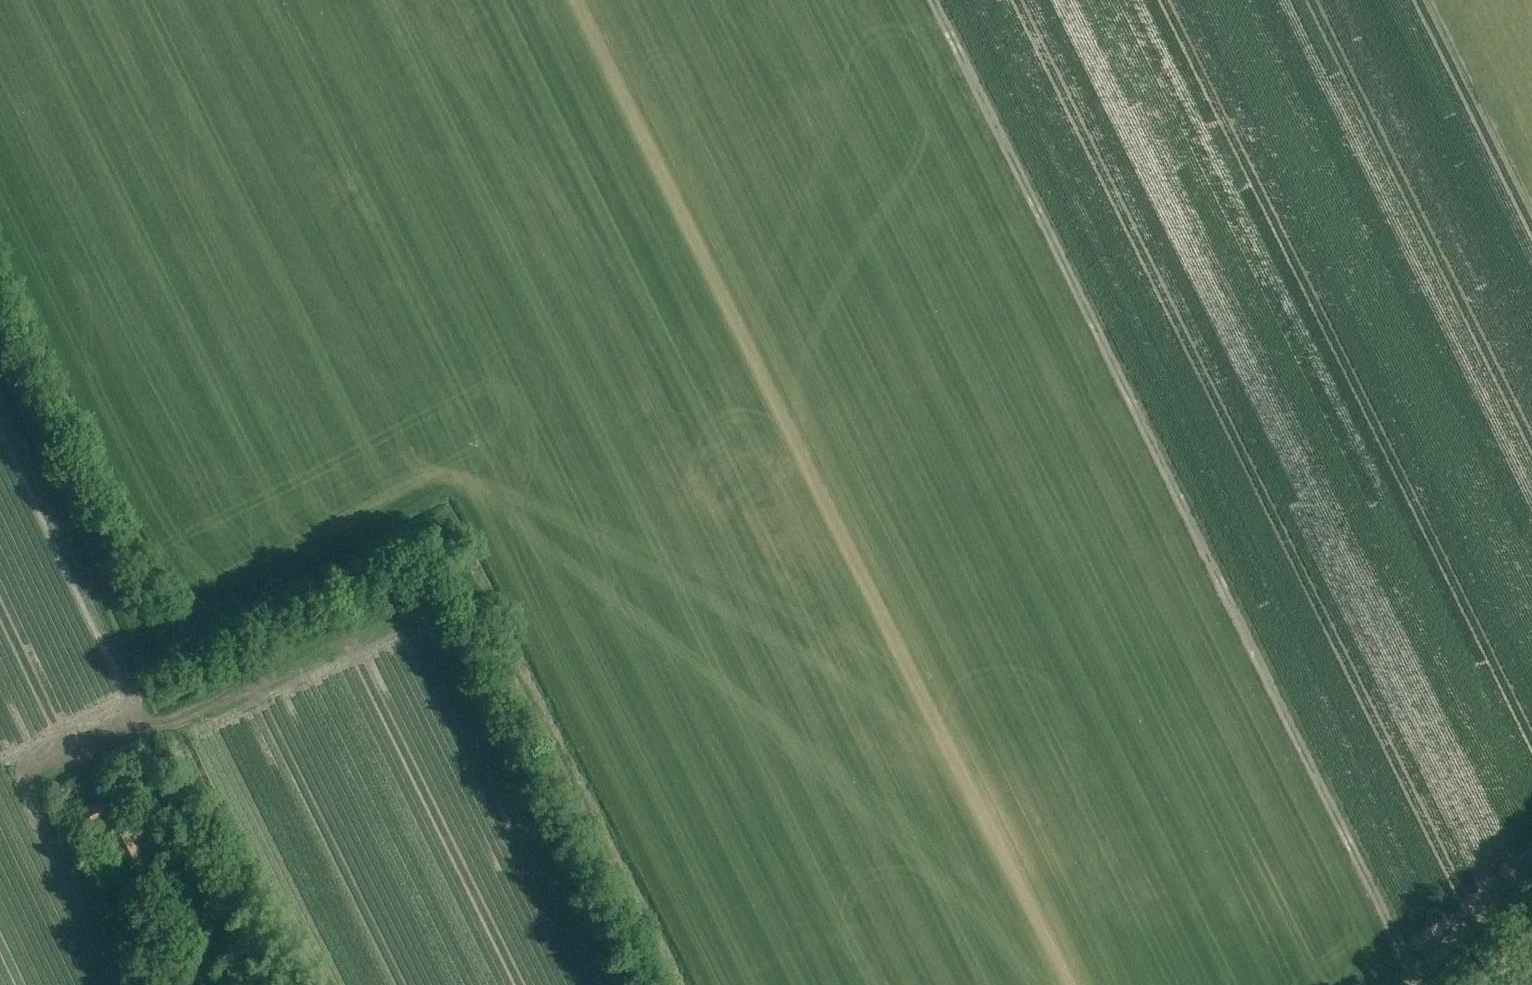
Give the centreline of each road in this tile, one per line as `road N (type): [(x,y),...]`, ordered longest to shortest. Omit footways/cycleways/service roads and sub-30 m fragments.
road 1 (track): [(0,350),(136,613),(202,637),(396,542),(424,537),(440,546),(539,716),(671,984)]

